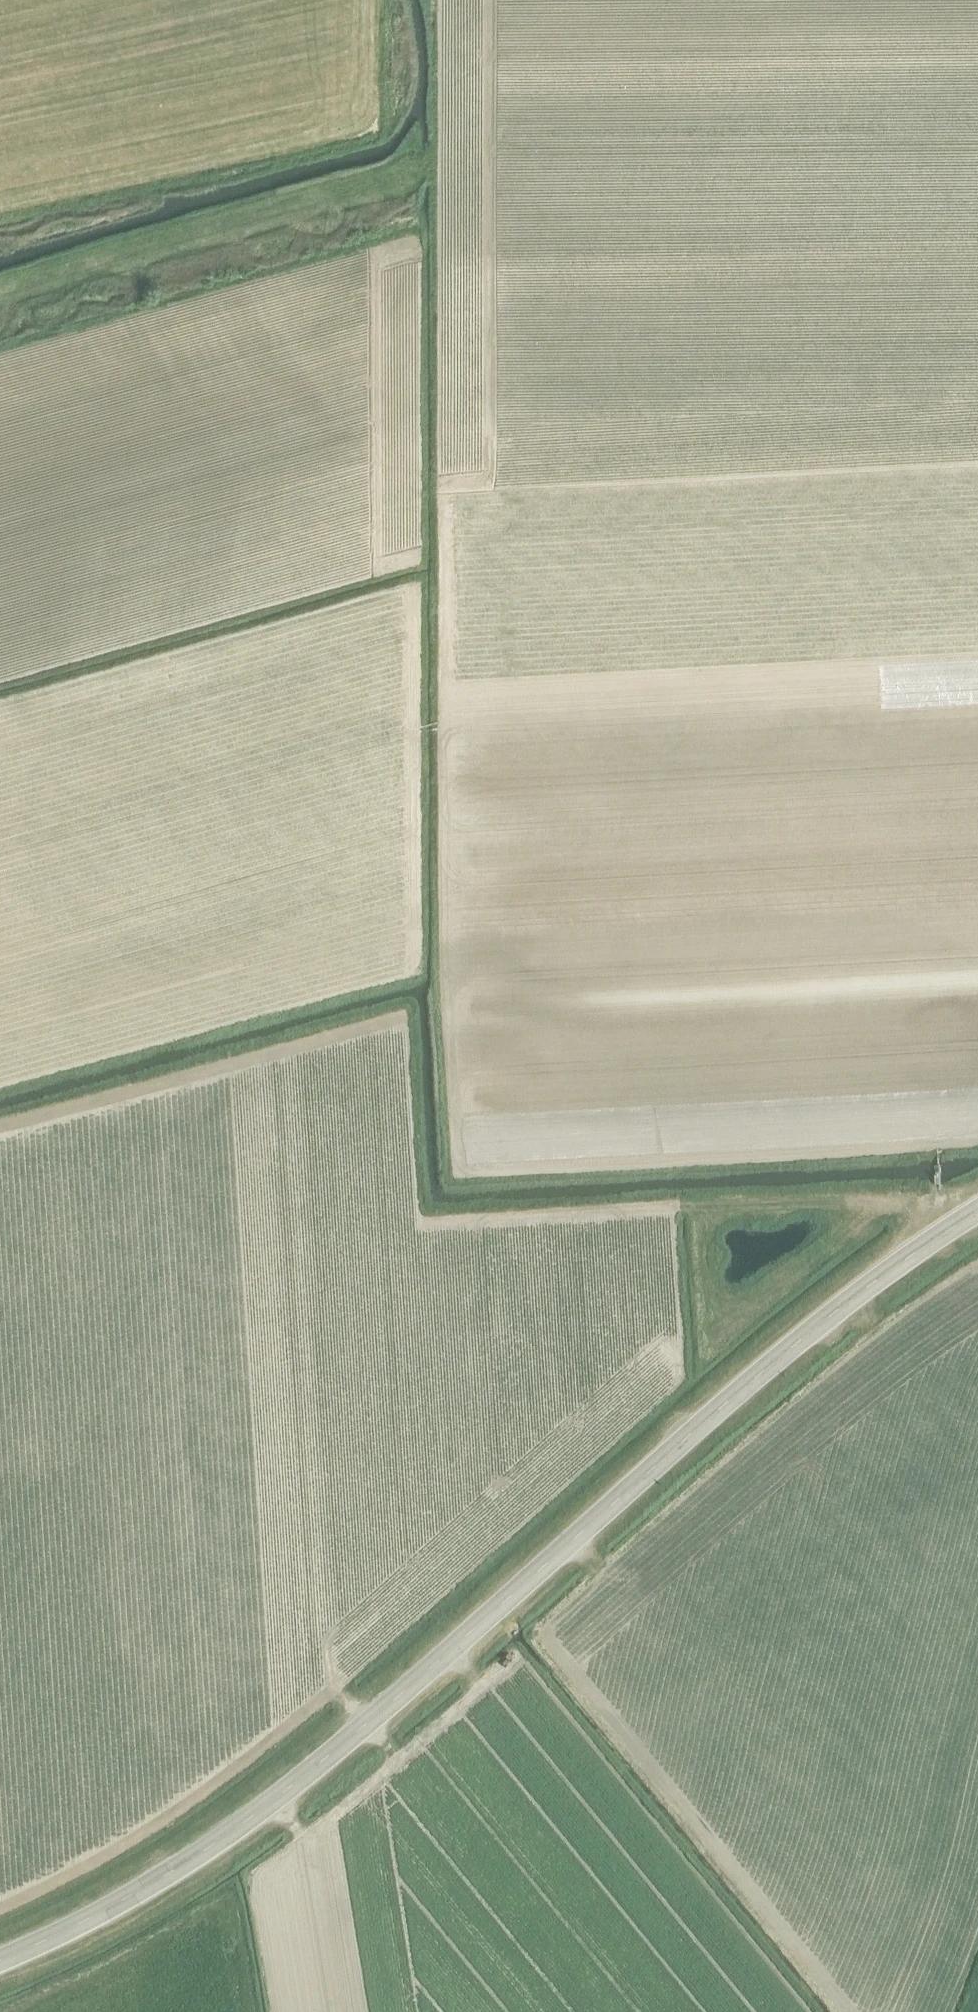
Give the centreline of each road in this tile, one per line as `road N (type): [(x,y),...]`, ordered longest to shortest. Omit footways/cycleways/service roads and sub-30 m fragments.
road 1 (tertiary): [(0,1960),(149,1886),(293,1785),(795,1342),(977,1210)]
road 2 (track): [(0,289),(450,160),(451,0)]
road 3 (track): [(960,1221),(942,1206),(911,1201),(664,1210)]
road 4 (track): [(319,1648),(331,1685),(398,1763)]

